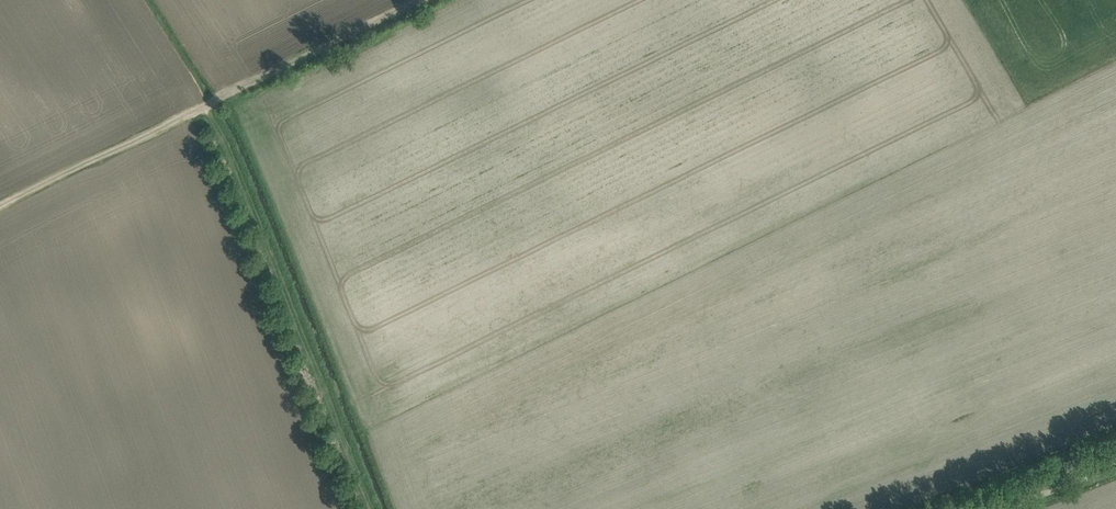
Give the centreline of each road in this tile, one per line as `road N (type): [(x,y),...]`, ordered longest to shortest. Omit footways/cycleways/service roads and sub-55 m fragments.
road 1 (track): [(424,0),(0,210)]
road 2 (tertiary): [(959,508),(1115,448)]

